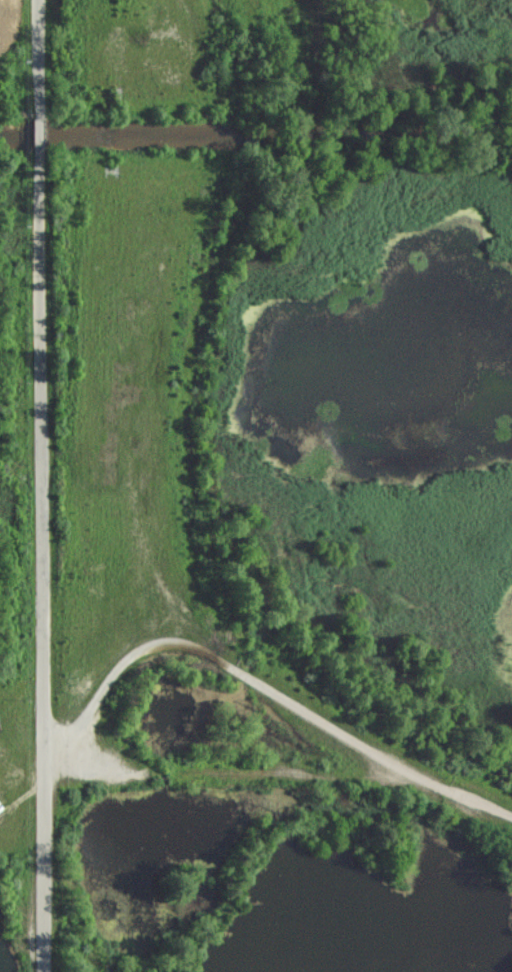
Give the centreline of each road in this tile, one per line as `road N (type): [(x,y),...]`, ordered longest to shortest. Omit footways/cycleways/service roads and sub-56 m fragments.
road 1 (residential): [(46,971),(42,151)]
road 2 (residential): [(511,816),(416,777),(177,643),(143,648),(82,720),(45,734)]

